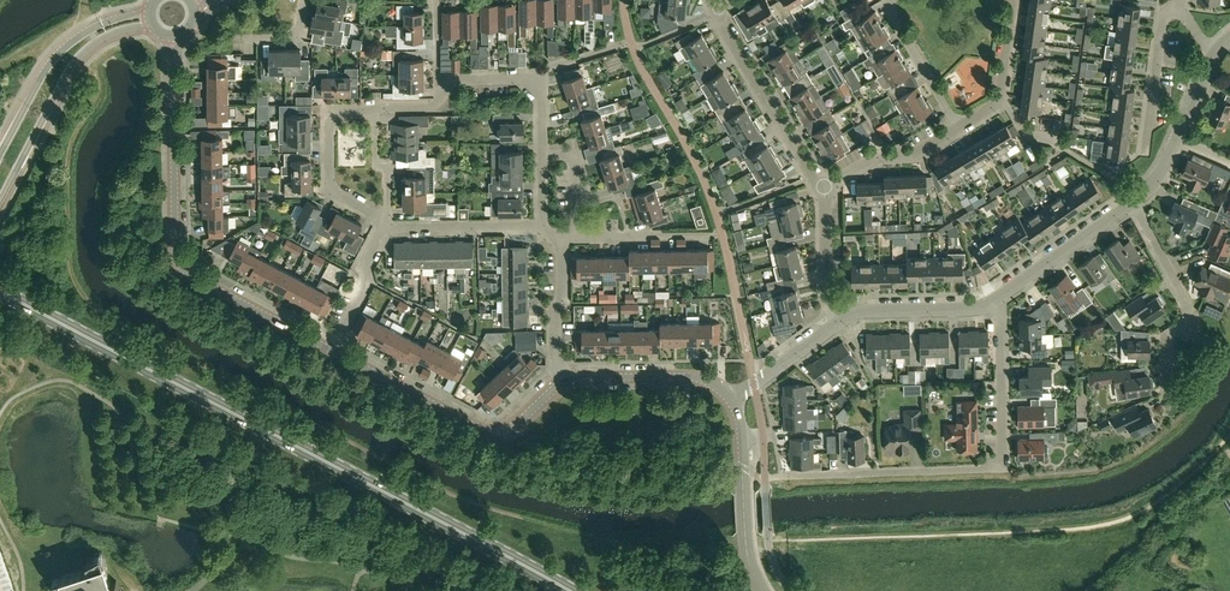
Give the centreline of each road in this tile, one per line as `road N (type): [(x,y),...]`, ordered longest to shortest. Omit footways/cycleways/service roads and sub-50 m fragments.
road 1 (primary): [(572,590),(0,290)]
road 2 (tertiary): [(330,351),(178,263),(174,38)]
road 3 (residential): [(789,477),(1001,464),(992,303)]
road 4 (tertiary): [(565,380),(515,426),(495,433),(330,351)]
road 5 (residential): [(386,228),(381,217),(331,188),(329,127),(342,113),(432,107),(451,88)]
road 6 (tertiary): [(0,203),(77,62),(99,43),(154,27)]
road 7 (residential): [(1181,406),(1169,392),(1169,337),(1185,324),(1188,305),(1134,202)]
road 8 (tertiary): [(151,12),(103,25),(62,52),(0,155)]
road 9 (residential): [(825,189),(719,9)]
road 10 (tertiary): [(761,590),(748,555),(734,400)]
road 11 (tertiary): [(734,400),(699,377),(565,380)]
road 12 (residential): [(992,303),(1134,202)]
road 13 (residential): [(542,226),(386,228)]
road 14 (residential): [(1145,153),(1164,18),(1178,7)]
road 15 (residential): [(844,319),(857,311),(992,303)]
road 16 (residential): [(825,189),(879,155),(914,155),(958,128)]
road 17 (residential): [(958,128),(999,96),(1011,0)]
road 18 (residential): [(958,128),(891,15),(893,0)]
road 19 (residential): [(565,380),(556,361),(563,237)]
road 20 (residential): [(734,400),(844,319)]
road 21 (residential): [(386,228),(330,351)]
road 22 (residential): [(844,319),(827,286),(825,189)]
road 23 (residential): [(711,235),(578,236)]

